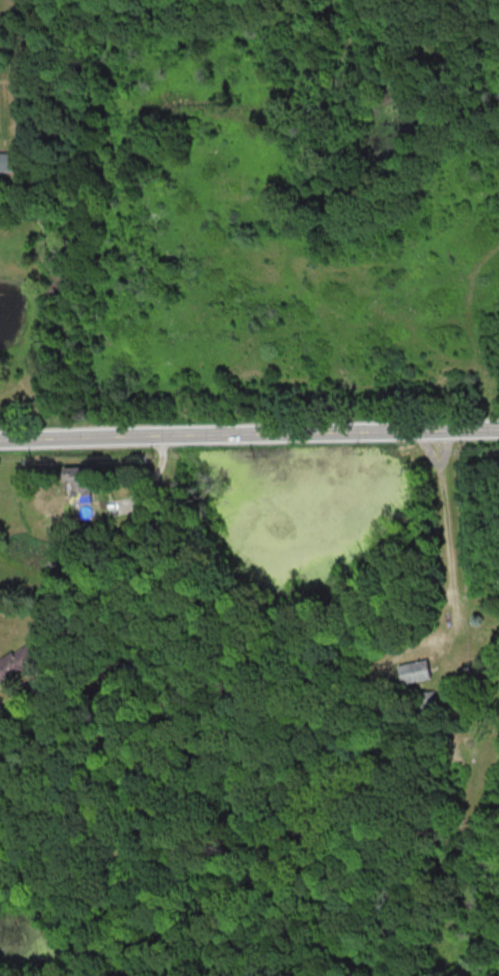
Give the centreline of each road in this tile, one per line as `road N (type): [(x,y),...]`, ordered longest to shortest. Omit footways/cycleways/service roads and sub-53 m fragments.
road 1 (secondary): [(0,442),(498,431)]

